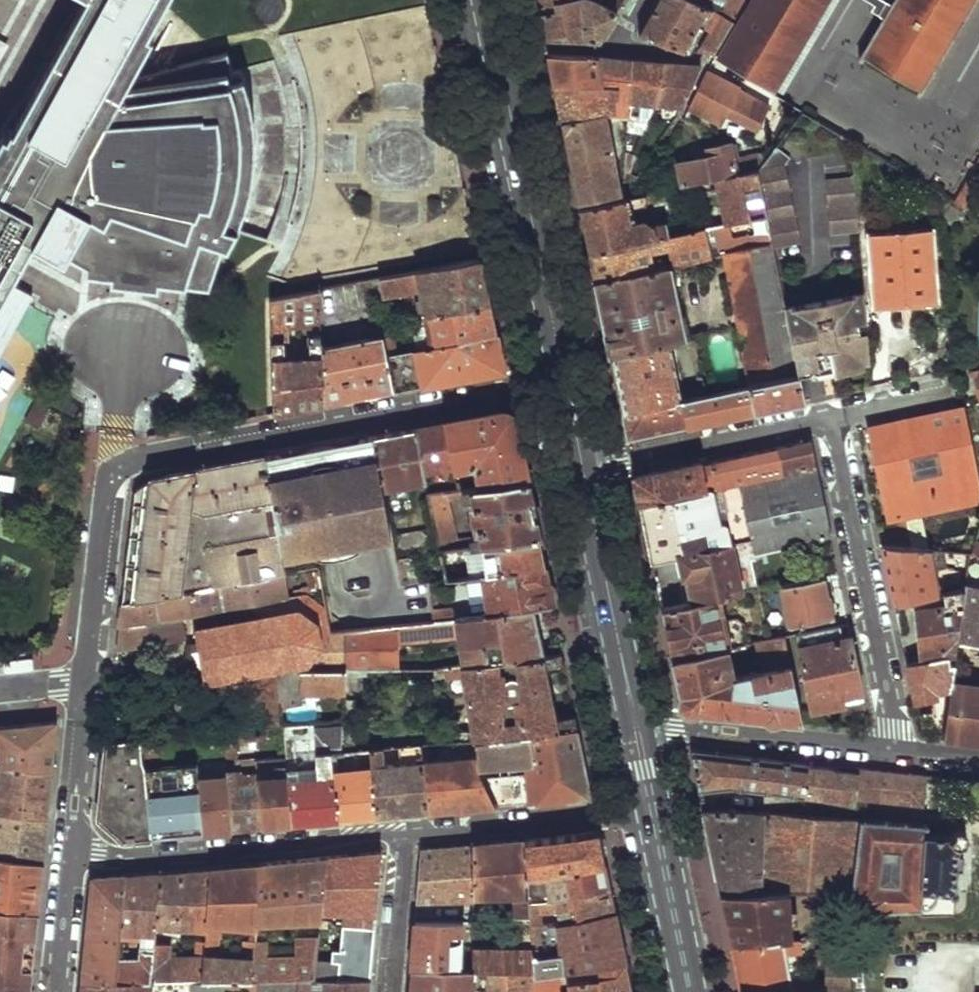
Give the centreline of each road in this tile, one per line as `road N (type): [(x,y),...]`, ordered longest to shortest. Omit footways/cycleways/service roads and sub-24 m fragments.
road 1 (residential): [(91,682),(106,499),(118,467),(566,382)]
road 2 (residential): [(895,749),(830,417)]
road 3 (primary): [(498,56),(566,382)]
road 4 (residential): [(401,833),(148,856),(72,854)]
road 5 (primary): [(582,467),(636,727)]
road 6 (residential): [(636,727),(895,749)]
road 7 (residential): [(830,417),(582,467)]
road 8 (residential): [(652,807),(401,833)]
road 9 (primary): [(652,807),(690,991)]
road 10 (residential): [(72,854),(91,682)]
road 11 (residential): [(498,56),(616,47),(643,0)]
road 12 (residential): [(391,991),(401,833)]
road 13 (residential): [(58,991),(72,854)]

